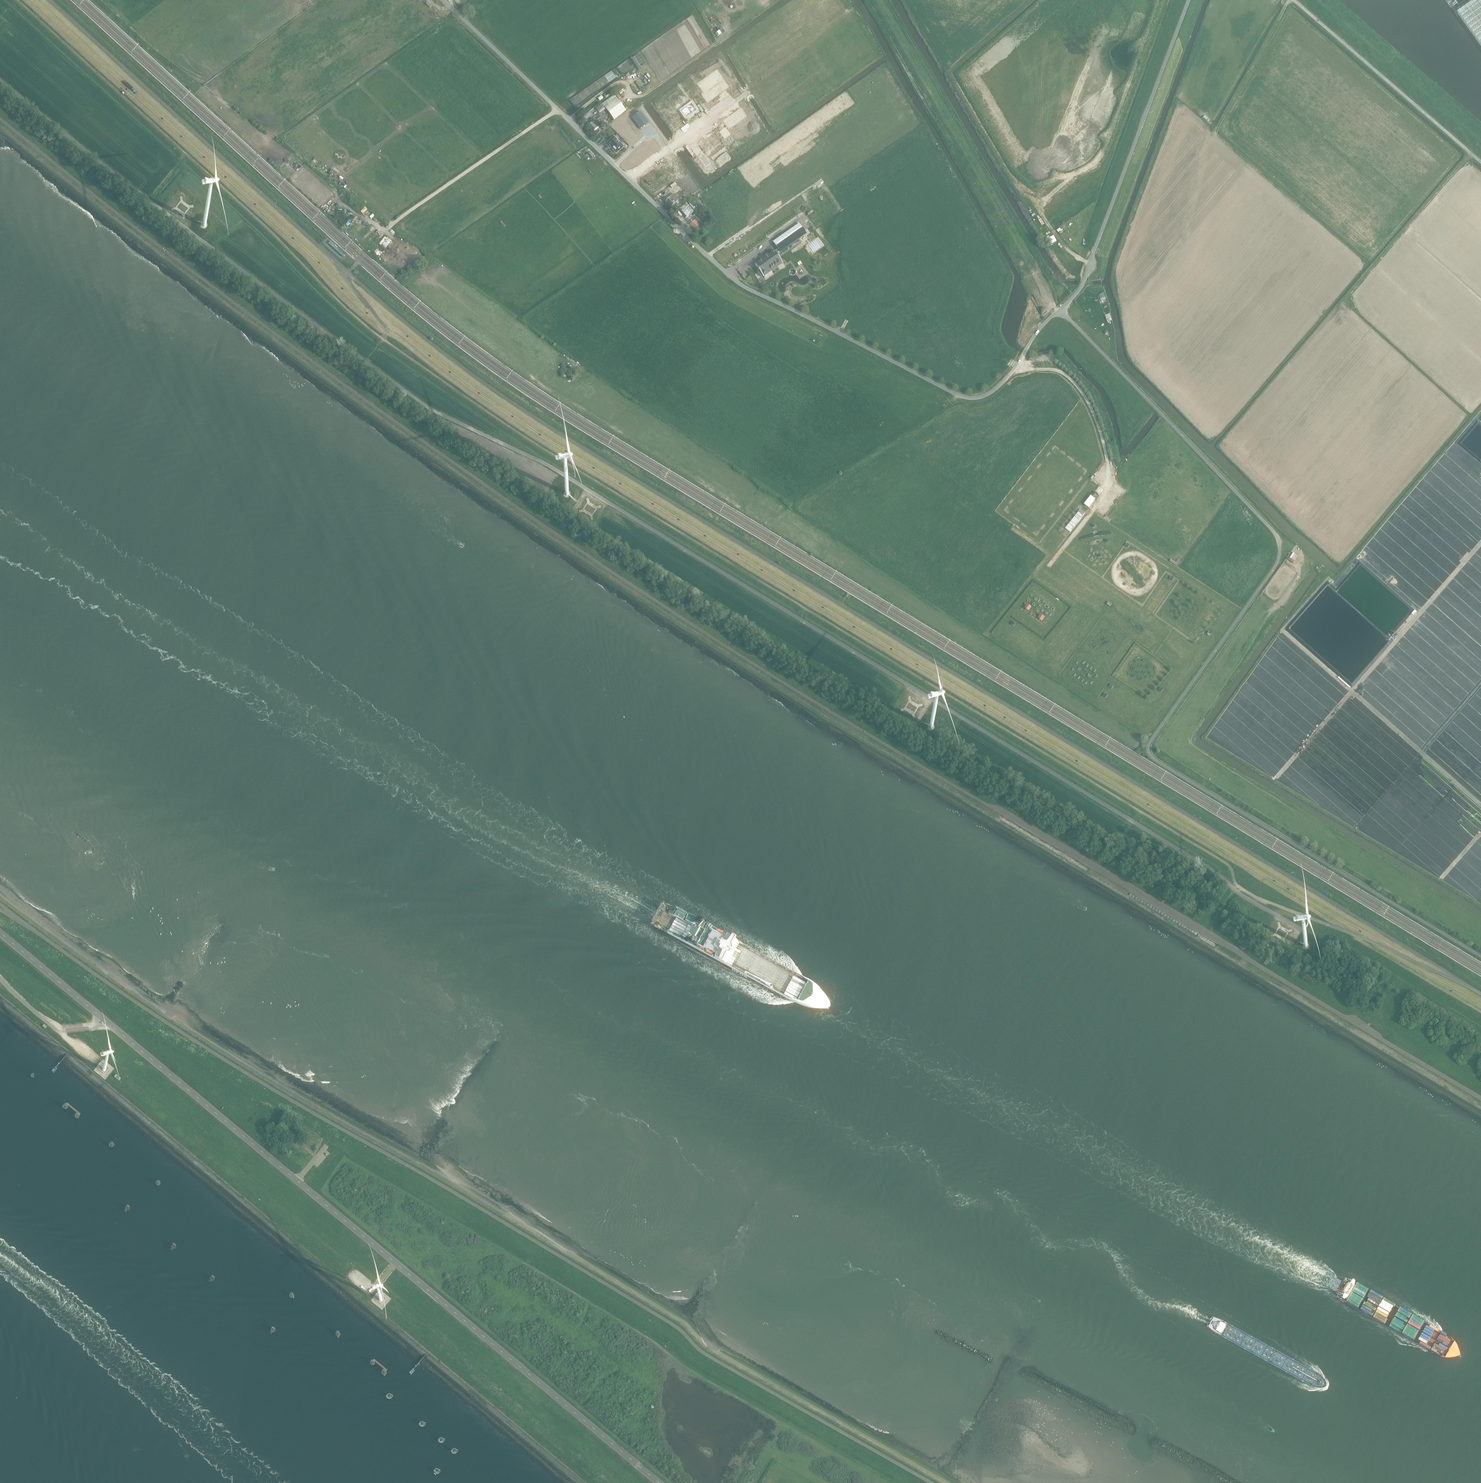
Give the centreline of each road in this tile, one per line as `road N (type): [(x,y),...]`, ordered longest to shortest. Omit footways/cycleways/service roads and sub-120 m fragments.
road 1 (track): [(1226,863),(525,436),(383,339),(17,0)]
road 2 (tertiary): [(659,1482),(0,931)]
road 3 (unclassified): [(1014,371),(989,395),(960,396),(735,281),(629,179)]
road 4 (unclassified): [(1014,371),(1083,283),(1188,0)]
road 5 (unclassified): [(629,179),(443,0)]
road 6 (track): [(1480,141),(1316,0)]
road 7 (residential): [(629,179),(728,107)]

